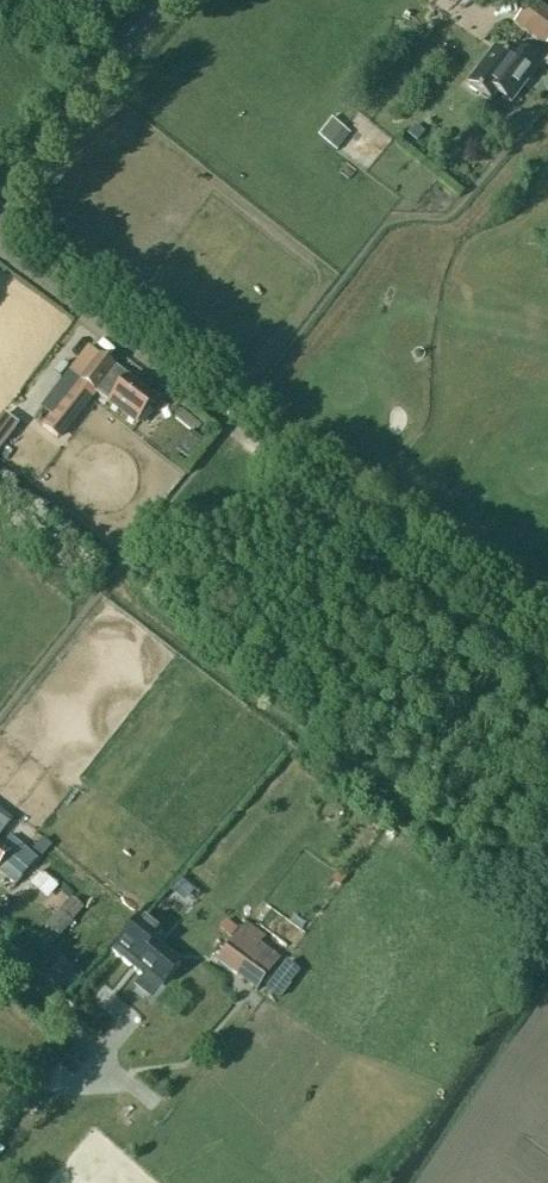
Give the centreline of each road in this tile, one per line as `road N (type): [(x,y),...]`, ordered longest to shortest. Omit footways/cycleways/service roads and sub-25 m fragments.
road 1 (track): [(0,714),(380,227),(402,217),(449,214),(547,103)]
road 2 (tertiary): [(0,182),(152,0)]
road 3 (residential): [(118,1064),(0,964)]

